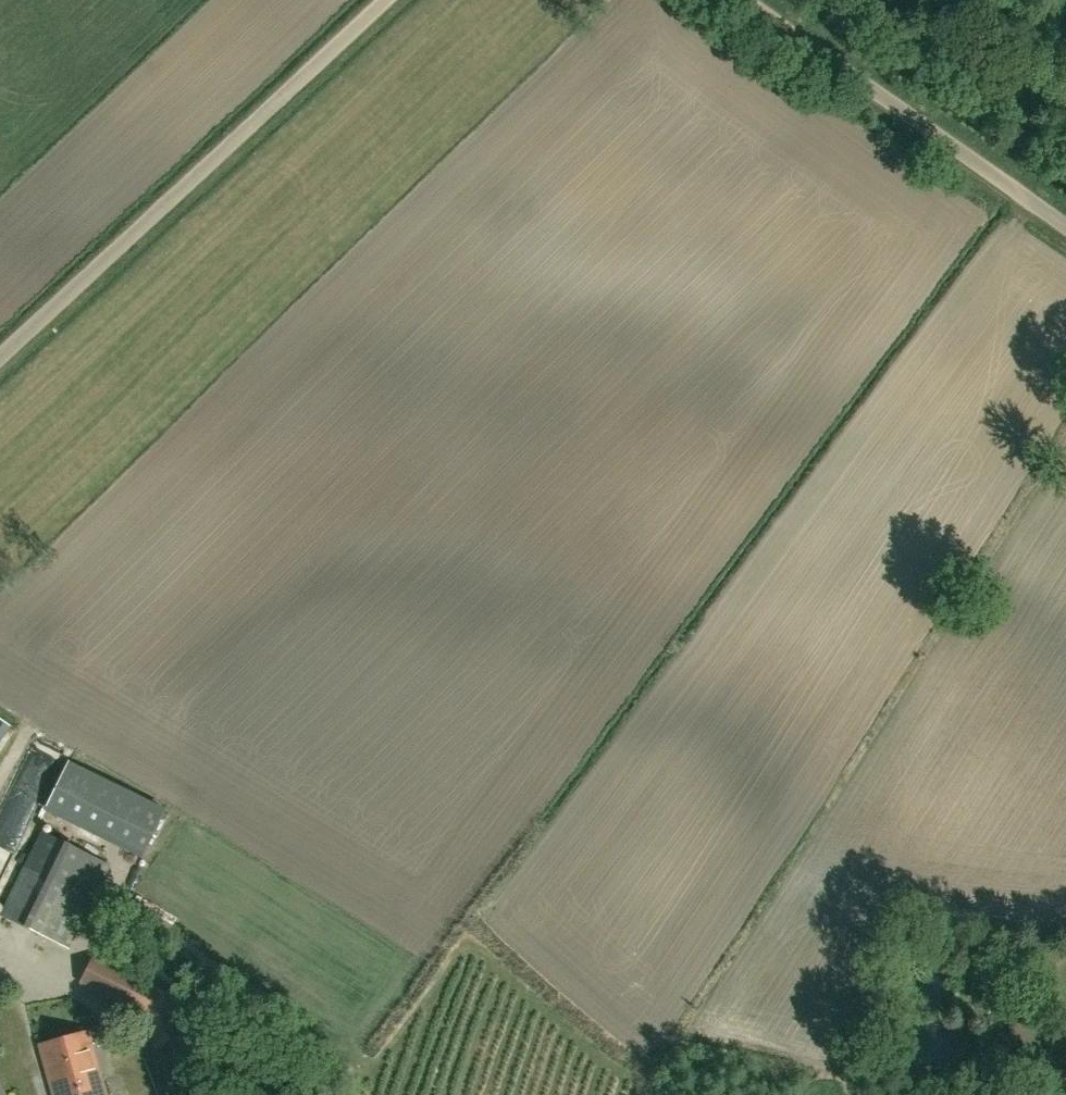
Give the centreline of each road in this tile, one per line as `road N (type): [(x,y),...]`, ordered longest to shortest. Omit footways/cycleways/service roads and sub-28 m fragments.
road 1 (unclassified): [(0,359),(387,0)]
road 2 (unclassified): [(1065,224),(743,0)]

